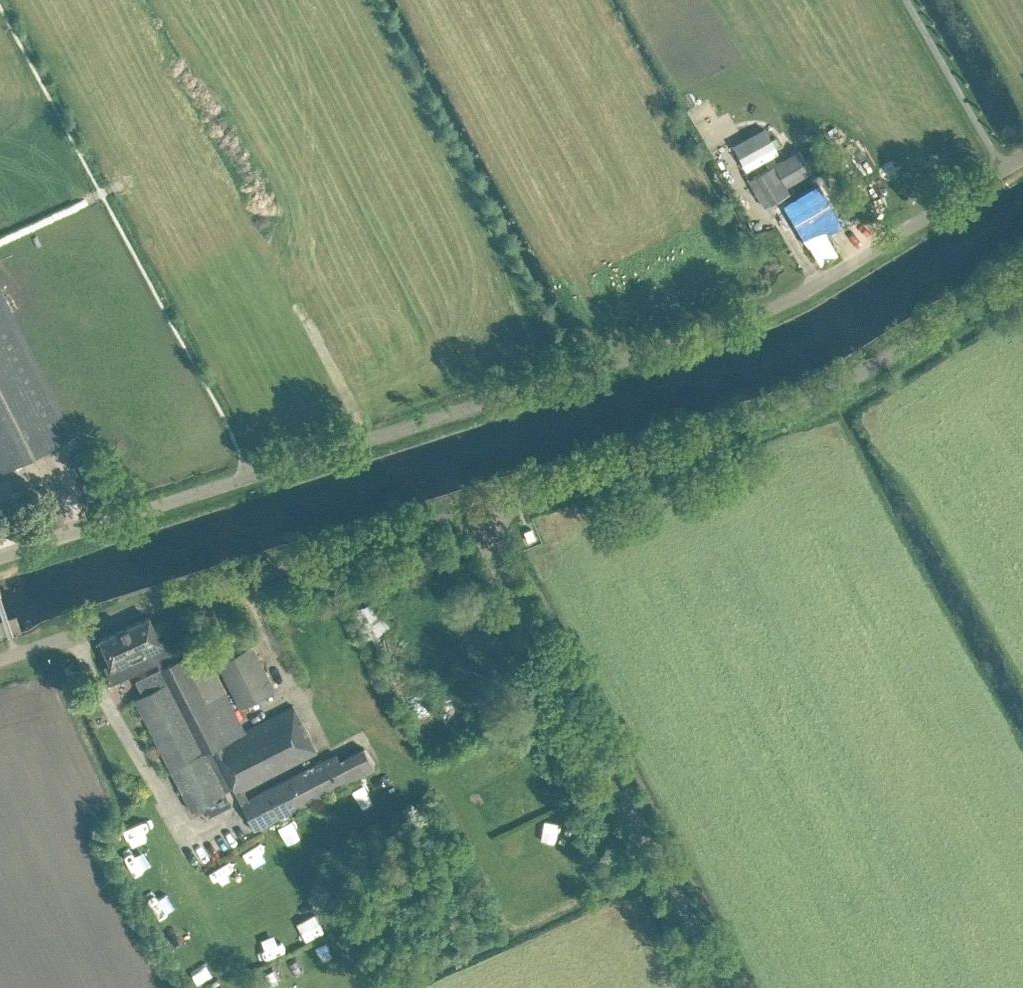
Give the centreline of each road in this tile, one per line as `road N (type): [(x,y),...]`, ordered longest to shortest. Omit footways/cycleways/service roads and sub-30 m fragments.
road 1 (unclassified): [(0,556),(764,311),(1022,156)]
road 2 (unclassified): [(480,508),(820,396),(1022,272)]
road 3 (residential): [(0,655),(480,508)]

